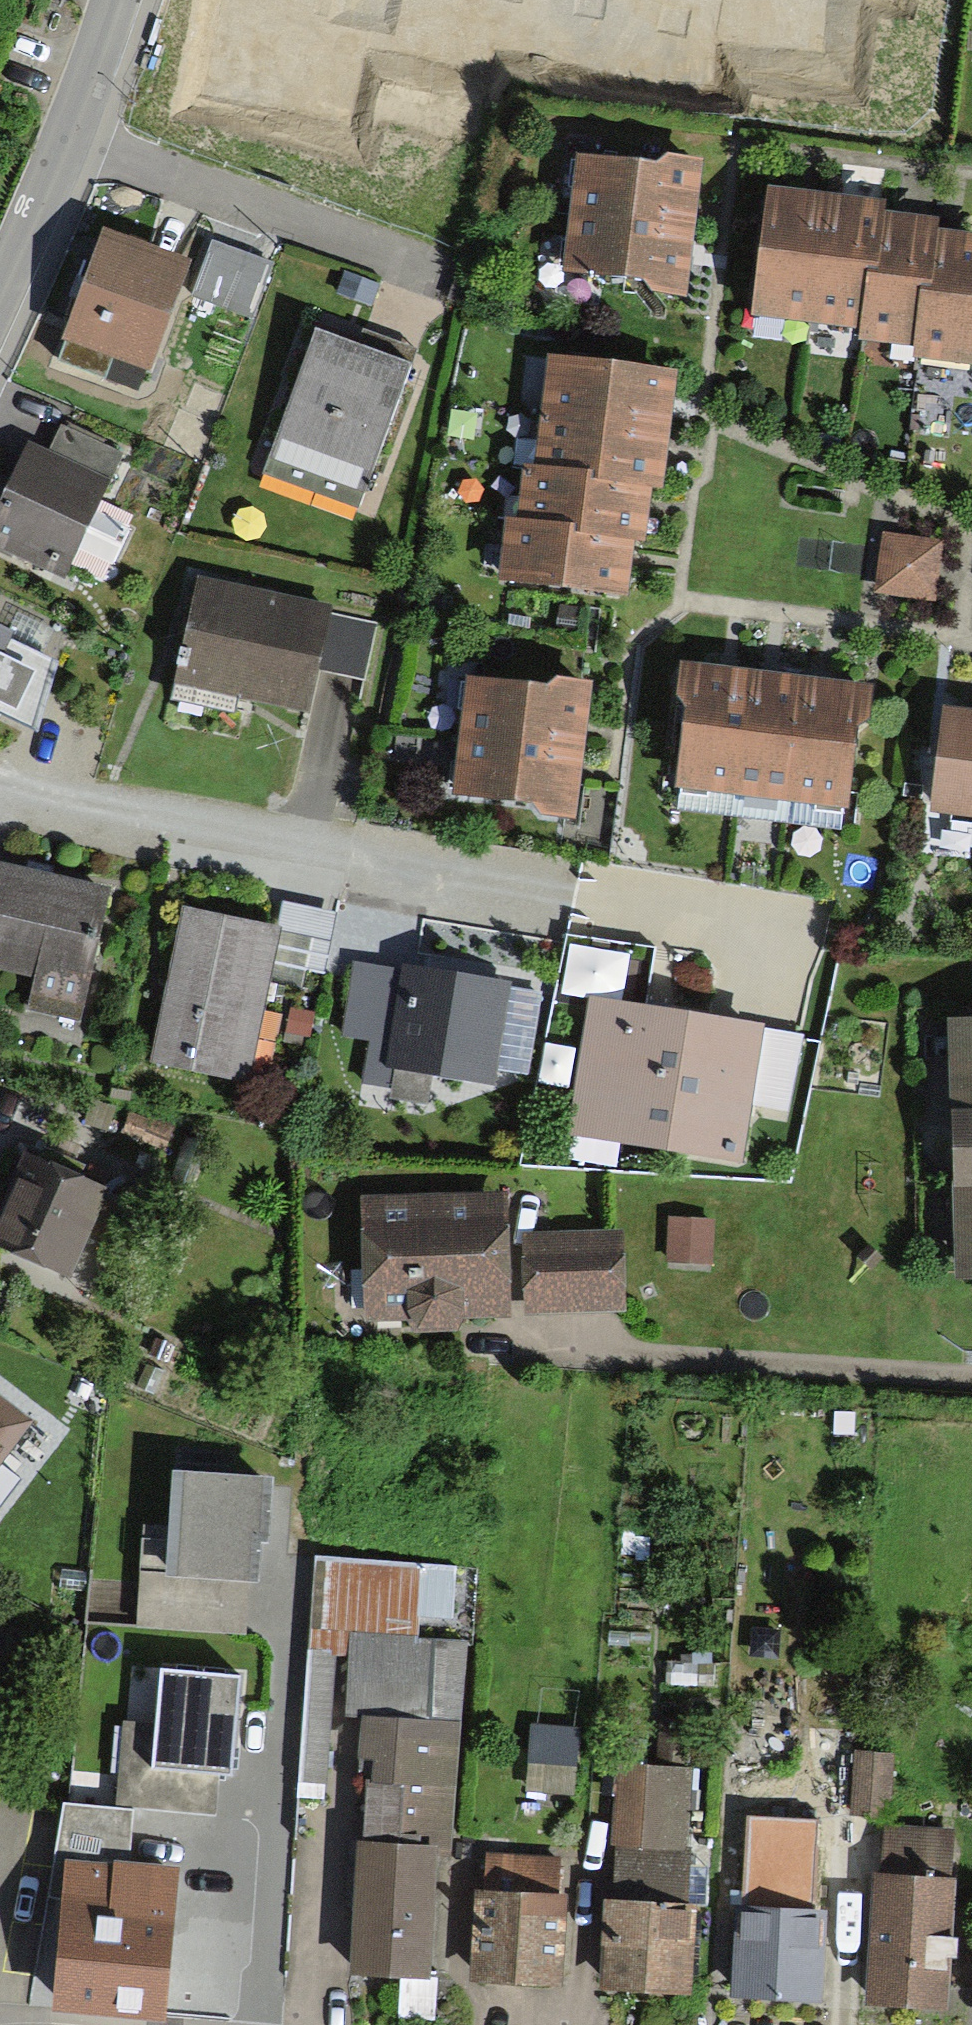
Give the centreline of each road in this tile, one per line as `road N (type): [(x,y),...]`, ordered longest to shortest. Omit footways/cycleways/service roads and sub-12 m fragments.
road 1 (residential): [(0,781),(86,805),(801,934)]
road 2 (residential): [(0,305),(107,58),(122,0)]

